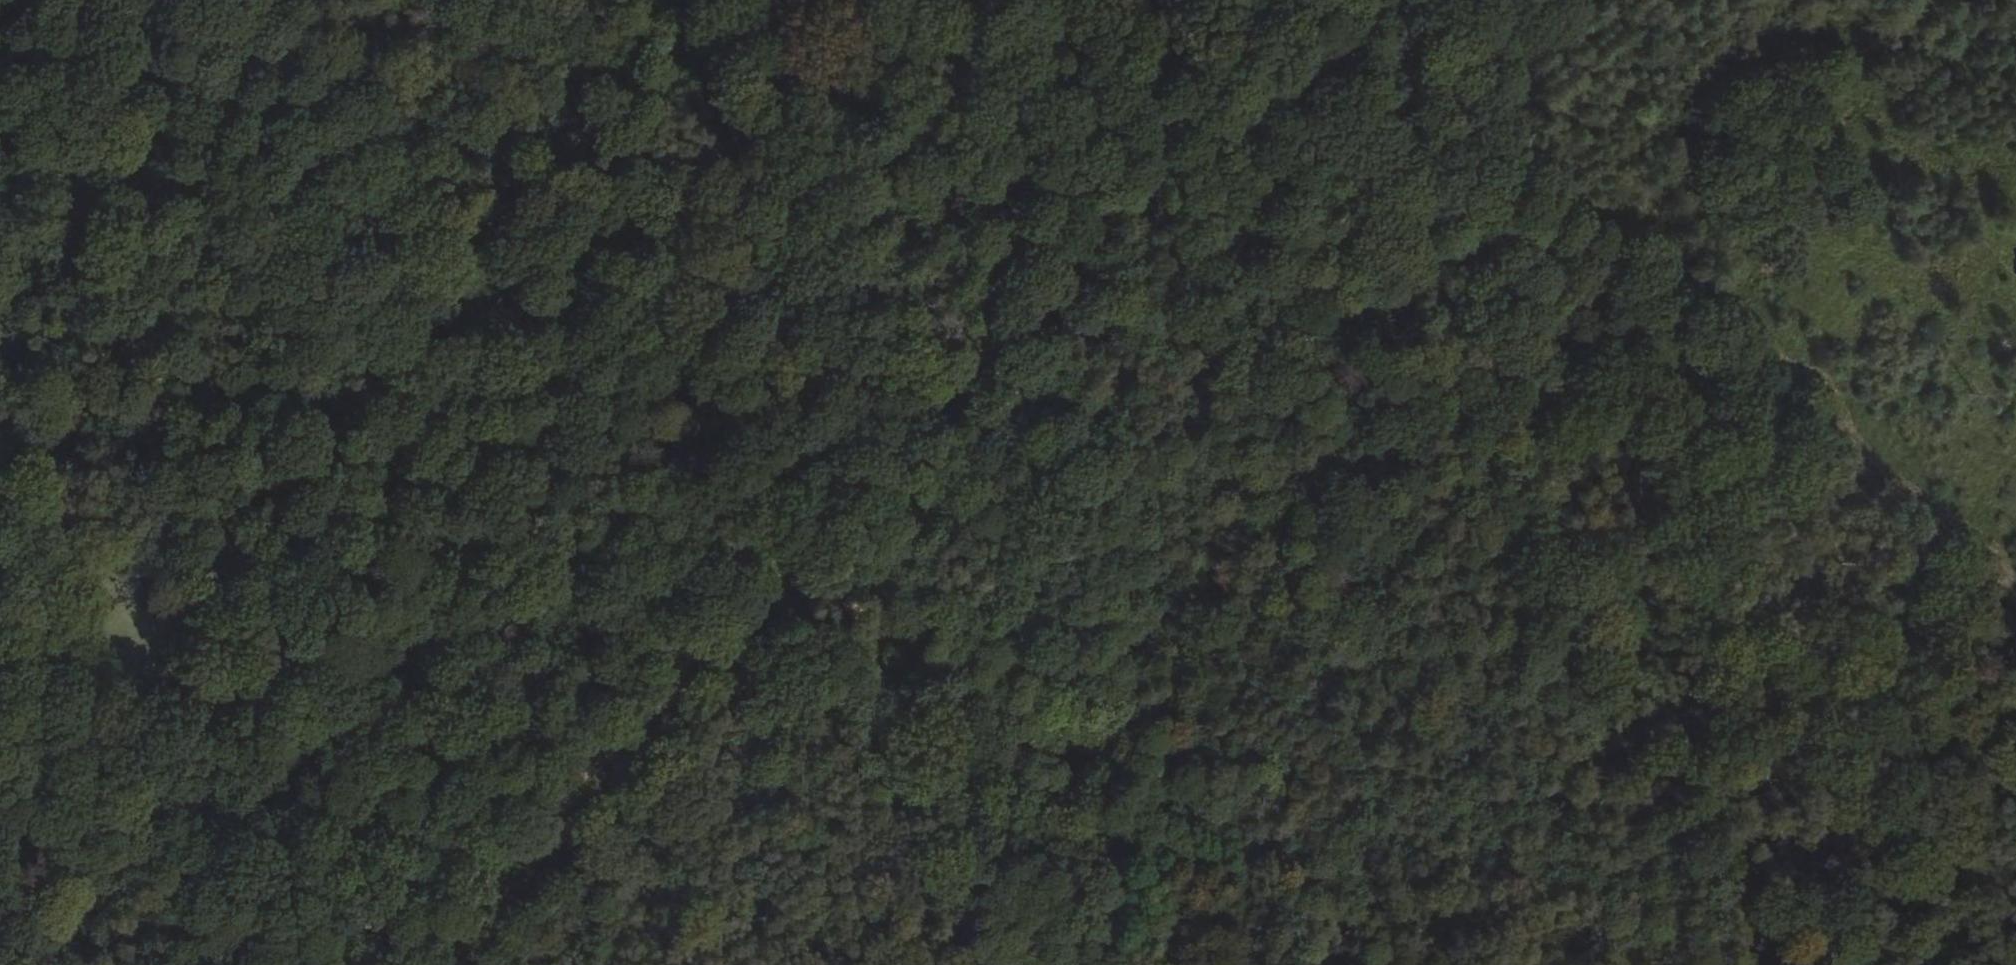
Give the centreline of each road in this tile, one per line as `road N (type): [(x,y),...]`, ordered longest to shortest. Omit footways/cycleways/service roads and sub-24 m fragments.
road 1 (track): [(80,0),(811,552)]
road 2 (track): [(1284,0),(811,552)]
road 3 (track): [(0,511),(36,521),(123,522),(201,581),(237,648),(209,711),(419,964)]

